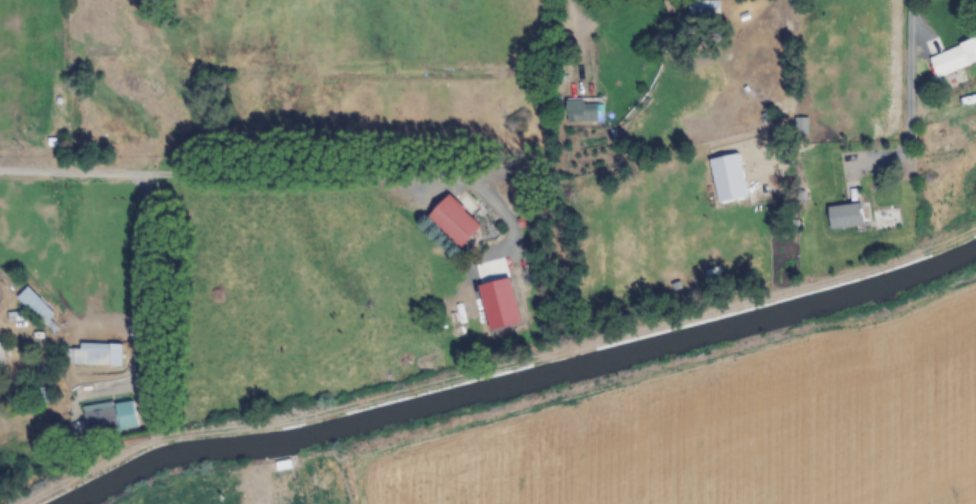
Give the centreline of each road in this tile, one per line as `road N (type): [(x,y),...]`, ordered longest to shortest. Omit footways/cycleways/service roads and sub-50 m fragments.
road 1 (residential): [(422,189),(404,172),(0,166)]

